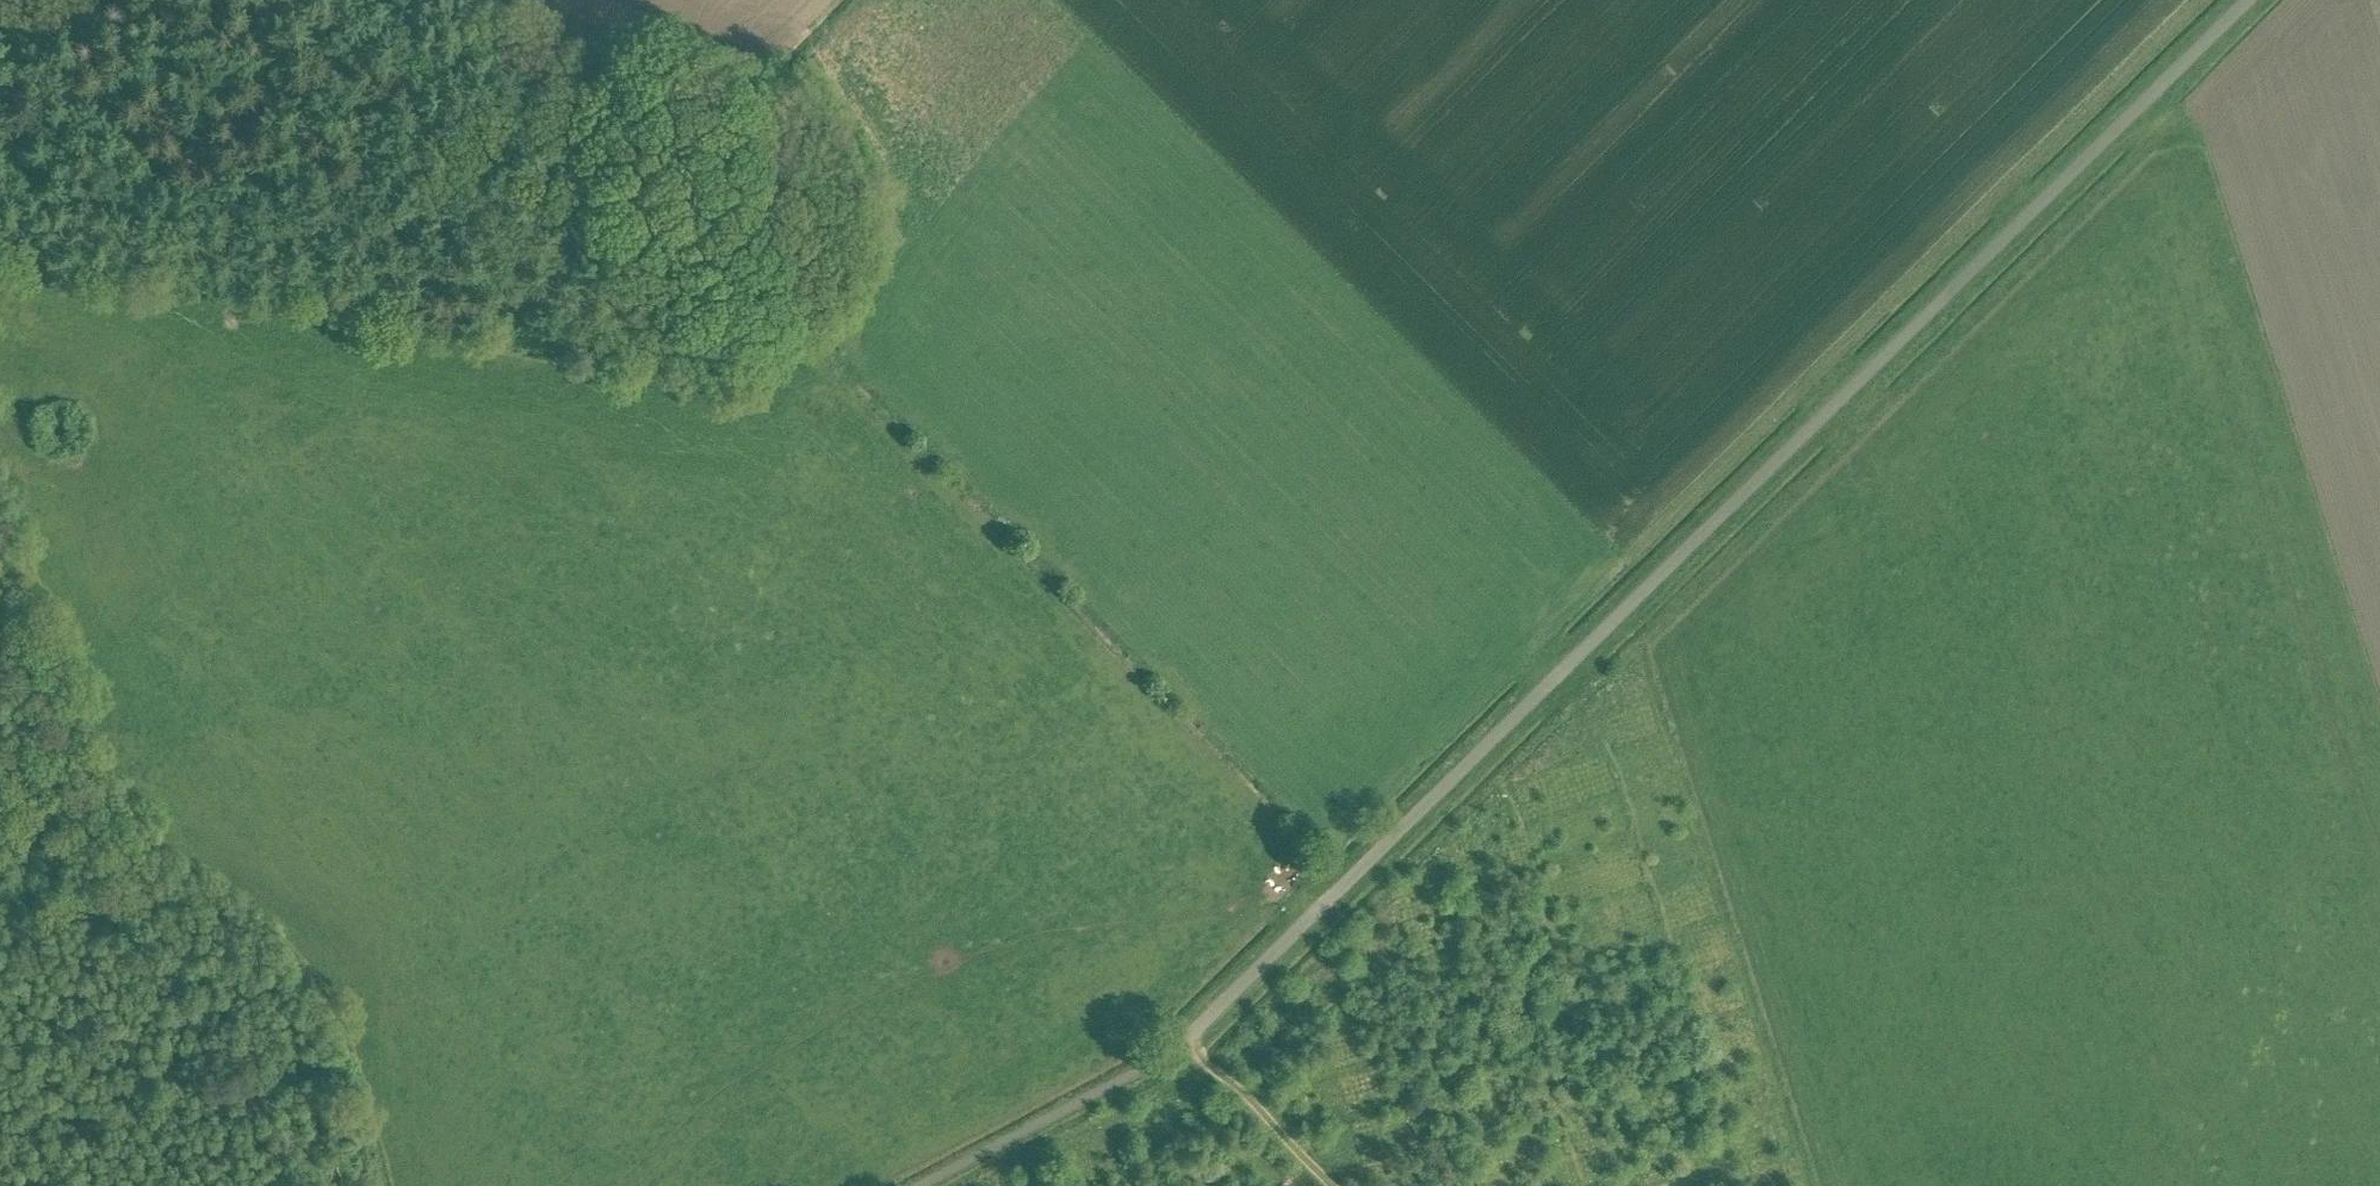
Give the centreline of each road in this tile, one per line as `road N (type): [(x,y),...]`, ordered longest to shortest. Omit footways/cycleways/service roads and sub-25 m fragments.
road 1 (unclassified): [(1180,1043),(2248,0)]

